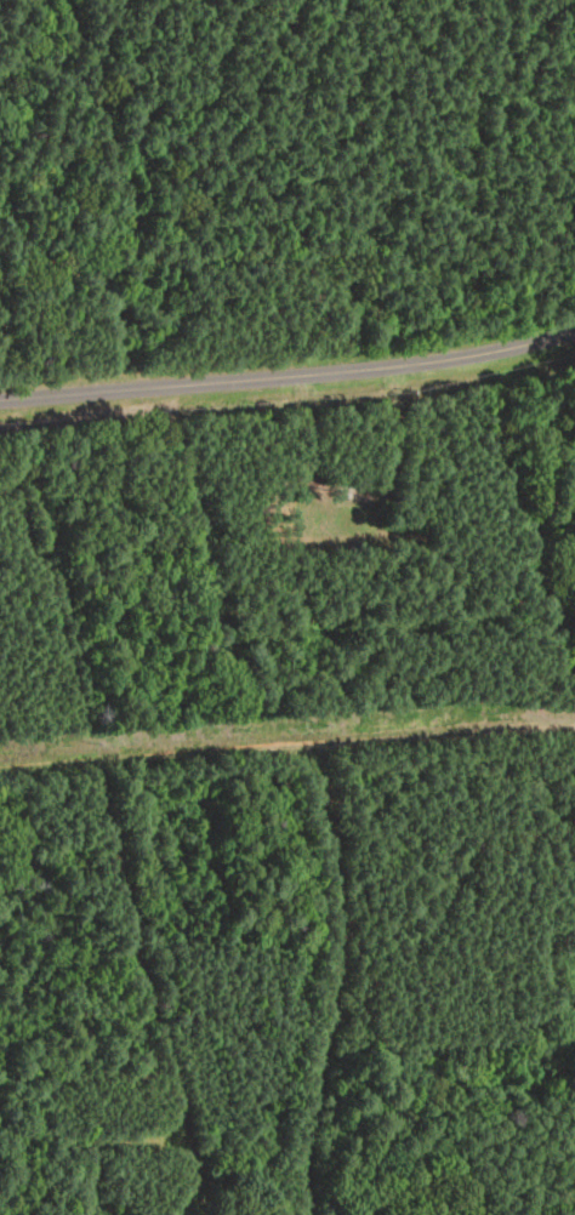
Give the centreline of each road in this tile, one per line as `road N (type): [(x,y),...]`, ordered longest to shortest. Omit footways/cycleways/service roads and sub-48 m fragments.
road 1 (tertiary): [(0,401),(423,364),(574,333)]
road 2 (residential): [(0,774),(574,727)]

